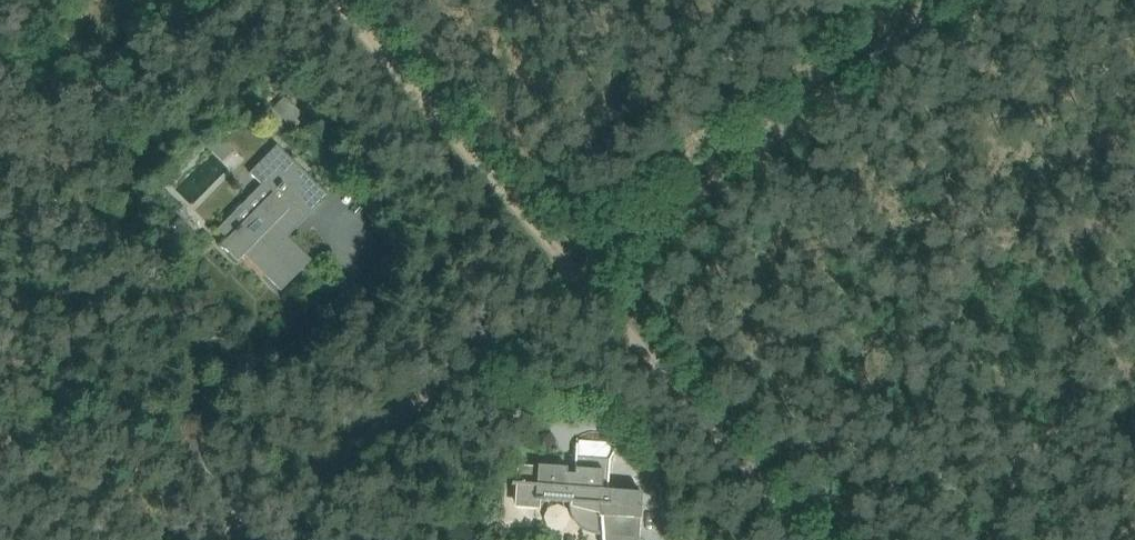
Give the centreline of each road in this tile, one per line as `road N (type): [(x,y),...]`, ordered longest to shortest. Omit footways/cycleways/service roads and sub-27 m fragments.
road 1 (residential): [(198,539),(579,269)]
road 2 (track): [(579,269),(914,0)]
road 3 (residential): [(579,269),(344,0)]
road 4 (residential): [(805,539),(579,269)]

